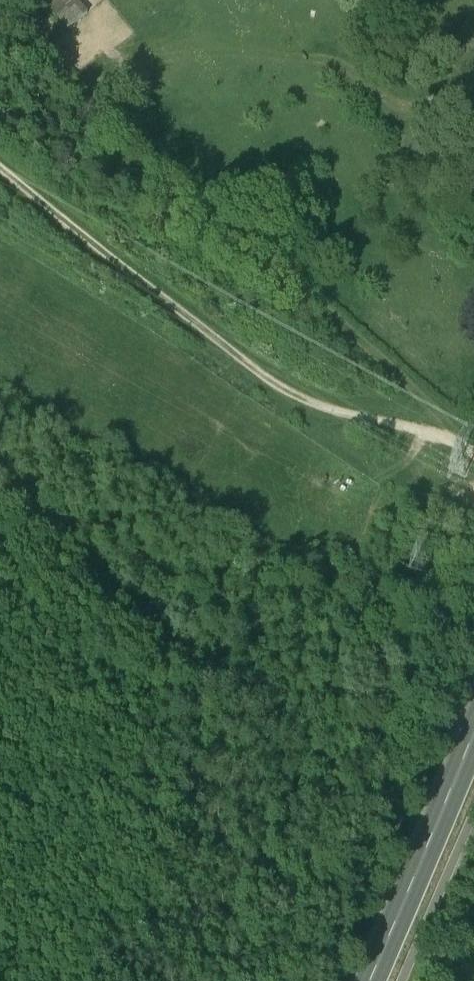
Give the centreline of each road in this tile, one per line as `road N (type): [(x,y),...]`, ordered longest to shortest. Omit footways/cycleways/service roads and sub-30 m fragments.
road 1 (secondary): [(473,726),(368,980)]

